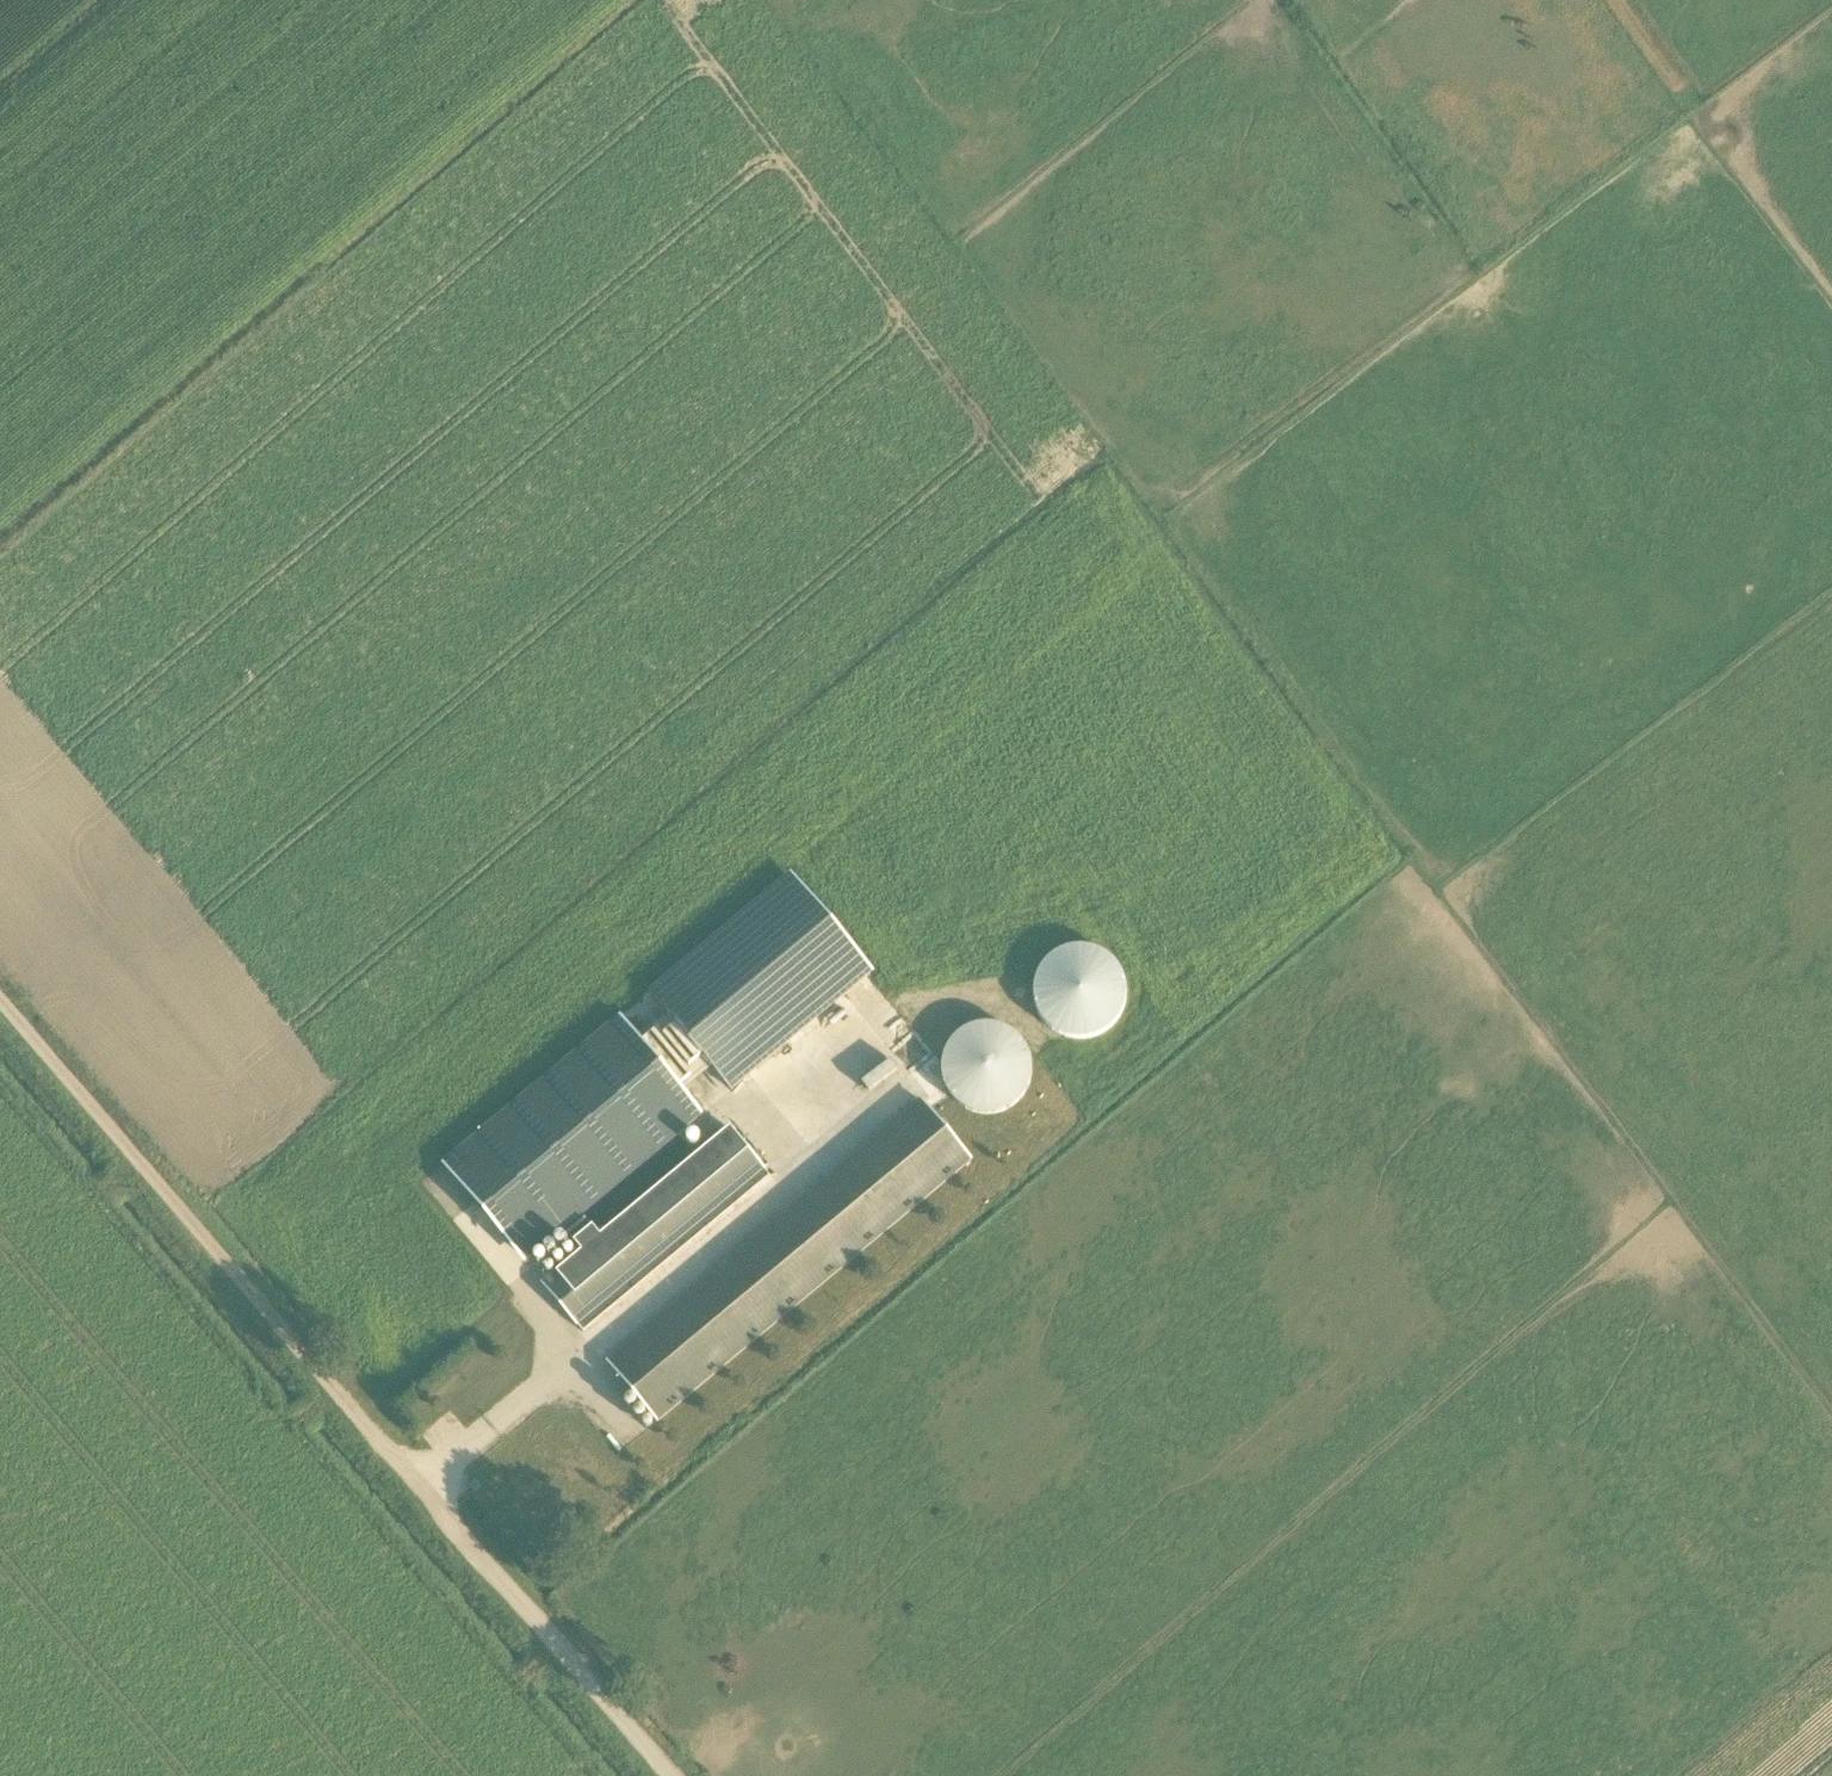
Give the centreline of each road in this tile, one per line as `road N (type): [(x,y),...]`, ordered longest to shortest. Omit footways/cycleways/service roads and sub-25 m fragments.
road 1 (track): [(0,991),(673,1775)]

